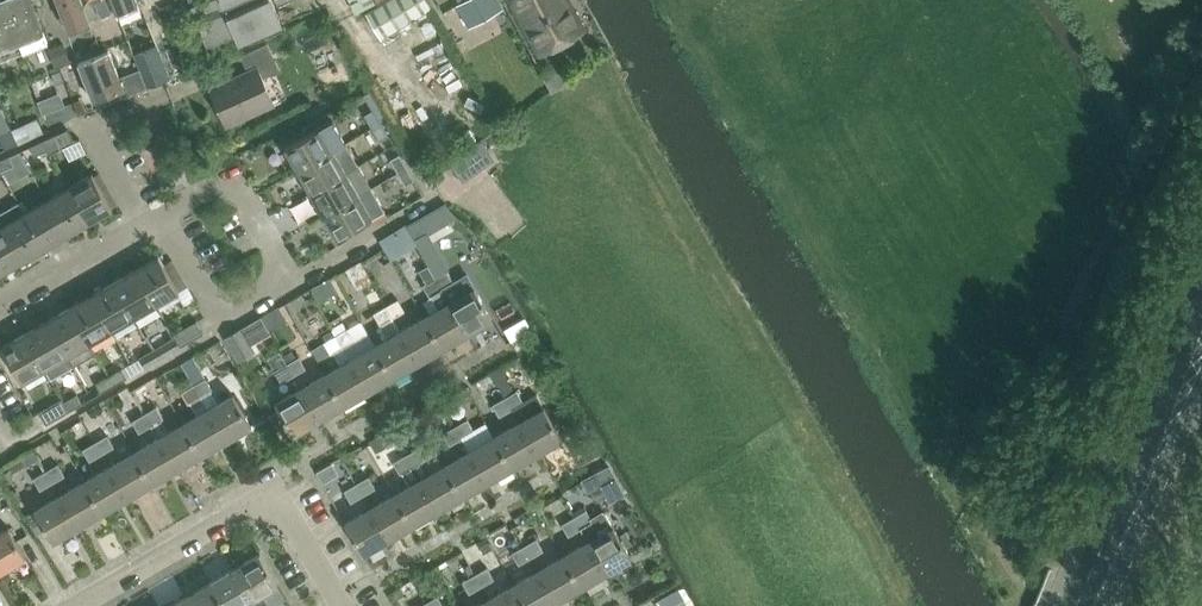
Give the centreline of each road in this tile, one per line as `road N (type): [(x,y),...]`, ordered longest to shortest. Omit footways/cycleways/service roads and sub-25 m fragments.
road 1 (residential): [(343,605),(285,507),(270,501),(242,509),(74,605)]
road 2 (residential): [(163,216),(222,317),(289,280),(244,195),(215,189),(196,199)]
road 3 (primary): [(1094,605),(1201,342)]
road 4 (residential): [(144,226),(89,126),(162,97),(157,85)]
road 5 (residential): [(0,310),(144,226)]

